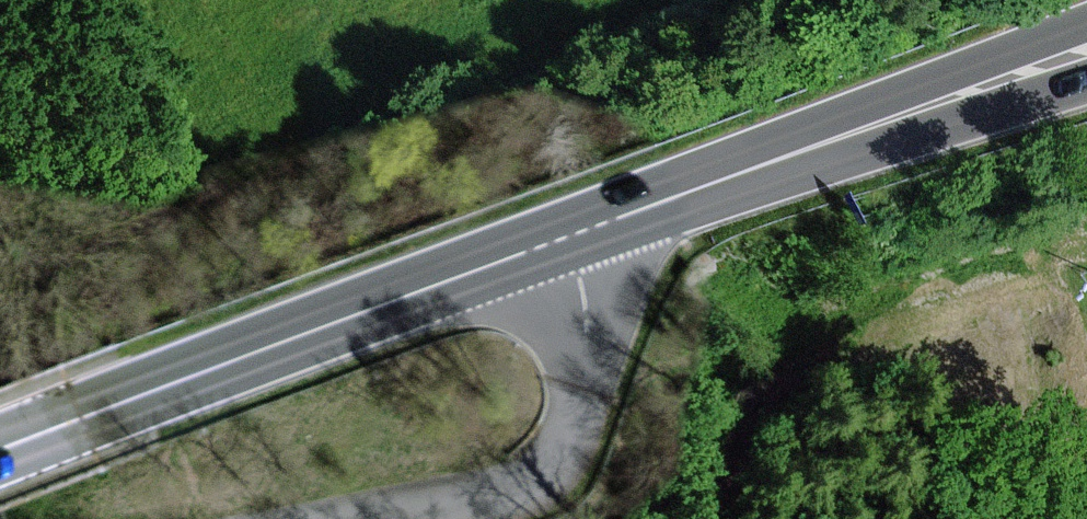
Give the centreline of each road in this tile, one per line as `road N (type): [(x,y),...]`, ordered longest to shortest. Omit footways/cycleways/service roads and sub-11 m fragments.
road 1 (primary): [(572,232),(0,450)]
road 2 (unclassified): [(572,232),(576,310),(560,443),(548,468),(502,498),(373,518)]
road 3 (primary): [(966,96),(572,232)]
road 4 (primary): [(1086,41),(966,96)]
road 5 (primary): [(966,96),(1086,67)]

